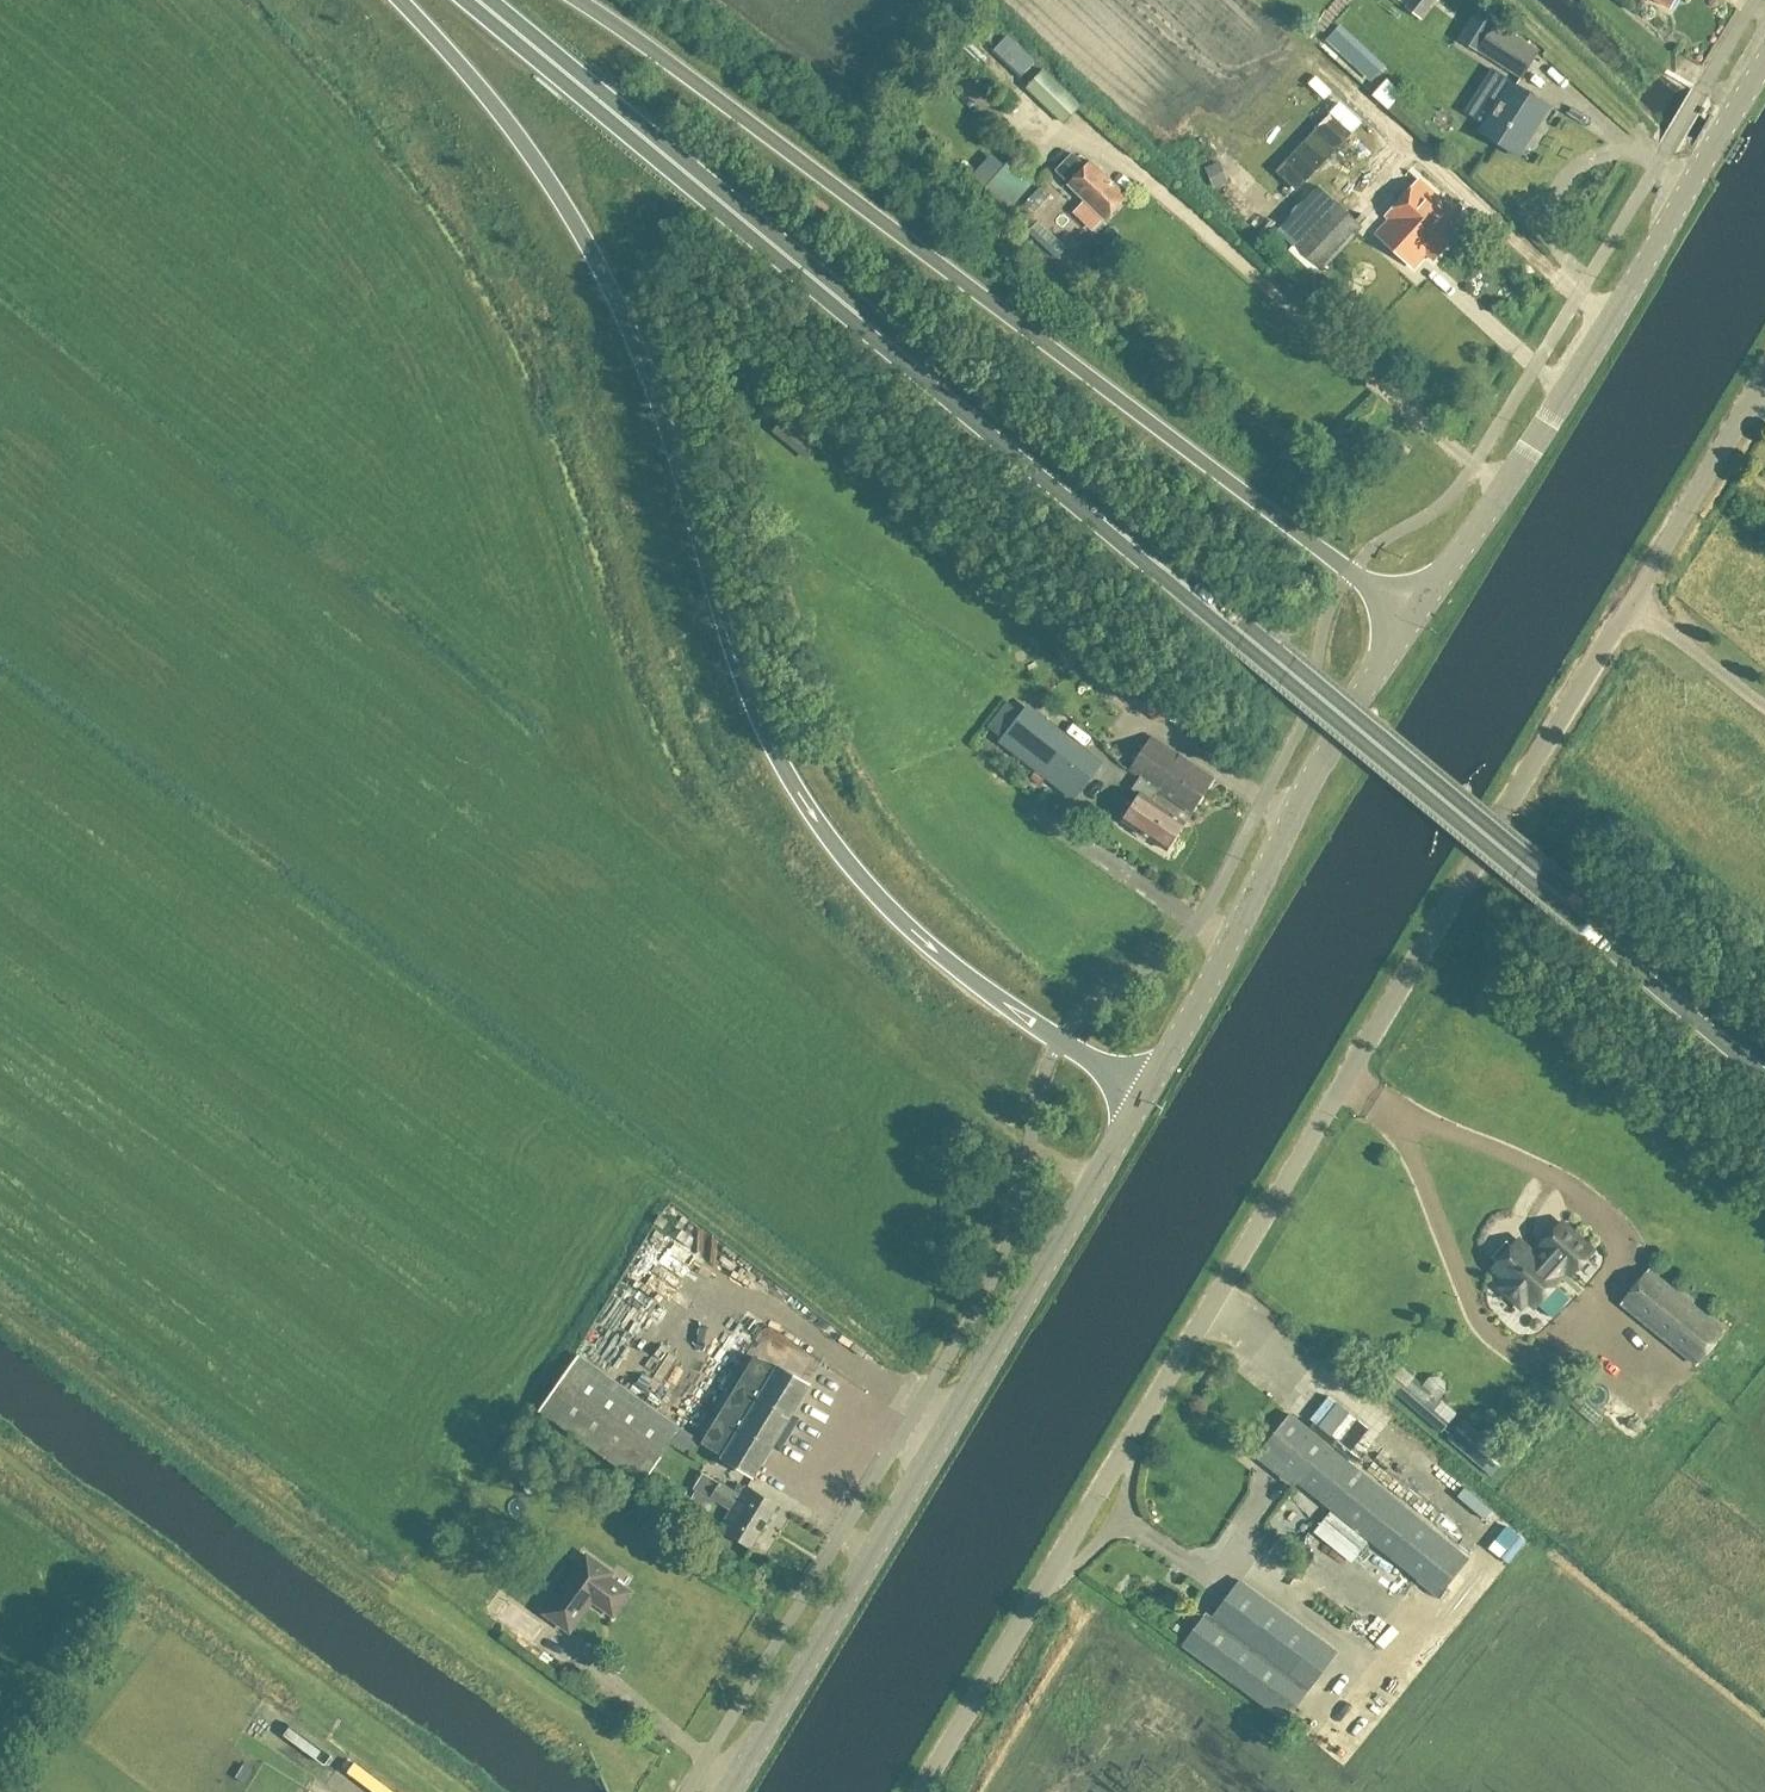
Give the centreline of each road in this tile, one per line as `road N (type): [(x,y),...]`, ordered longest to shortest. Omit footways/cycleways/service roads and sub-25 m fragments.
road 1 (trunk): [(1764,1064),(479,0)]
road 2 (unclassified): [(919,1791),(1764,375)]
road 3 (trunk): [(401,0),(547,174),(617,298),(760,720),(808,807),(909,927),(981,988),(1145,1091)]
road 4 (trunk): [(1418,615),(577,0)]
road 5 (tertiary): [(729,1791),(1145,1091)]
road 6 (tertiary): [(1418,615),(1541,434),(1764,61)]
road 7 (tertiary): [(1145,1091),(1335,738),(1418,615)]

